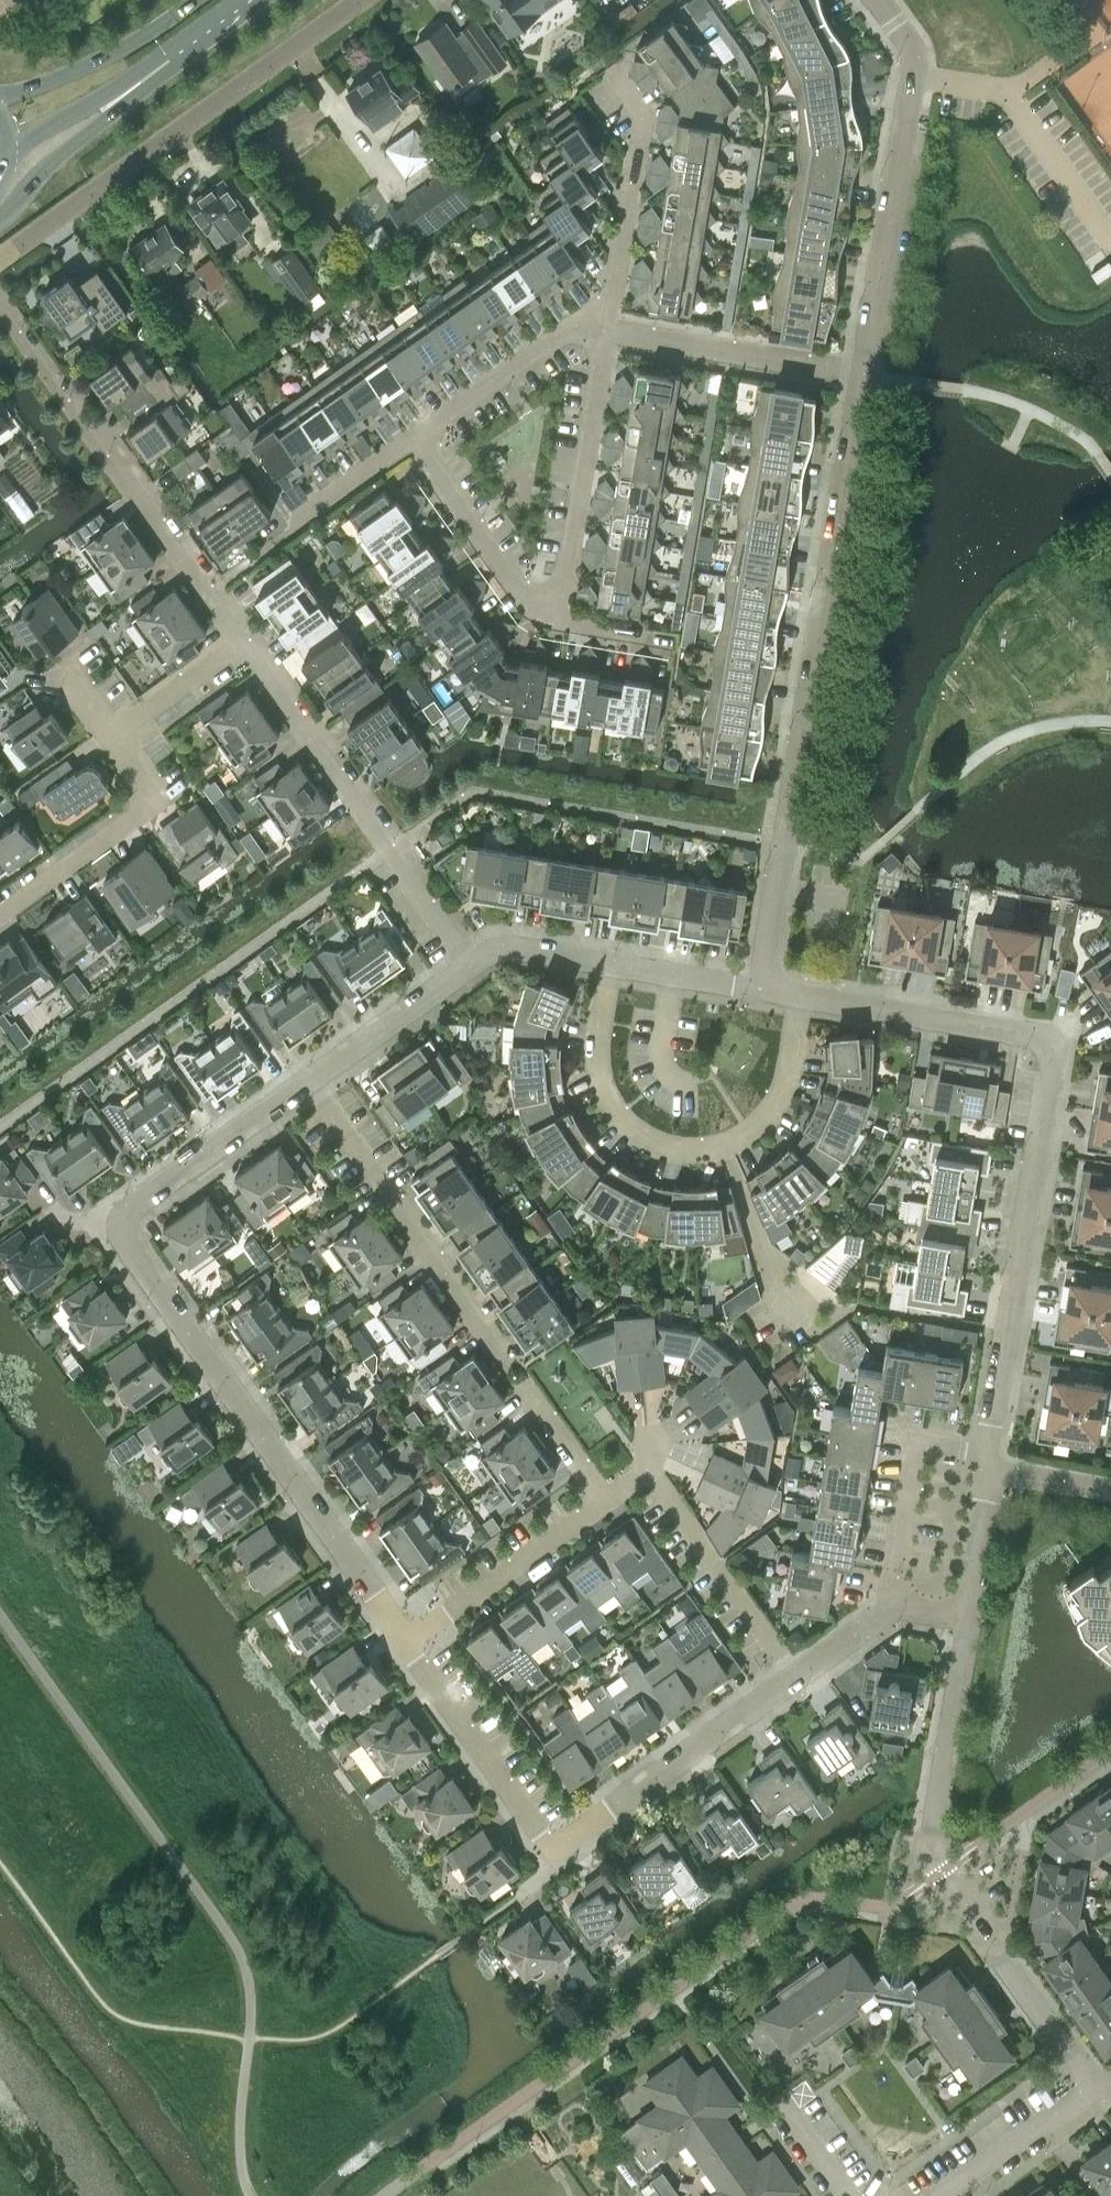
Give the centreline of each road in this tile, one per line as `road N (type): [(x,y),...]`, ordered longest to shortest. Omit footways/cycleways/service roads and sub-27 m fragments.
road 1 (residential): [(405,1644),(123,1233),(140,1199),(308,1082)]
road 2 (residential): [(988,1461),(1049,1055),(1019,1030),(803,997)]
road 3 (residential): [(763,989),(865,374)]
road 4 (residential): [(796,1675),(551,1850),(405,1644)]
road 5 (residential): [(1096,2103),(928,1856),(968,1620)]
road 6 (unclassified): [(0,260),(360,0)]
road 7 (residential): [(477,963),(244,641)]
road 8 (residential): [(865,374),(916,63),(879,0)]
road 9 (residential): [(510,1369),(308,1082)]
road 10 (residential): [(244,641),(54,379)]
road 11 (residential): [(608,1507),(646,1479),(796,1675)]
road 12 (residential): [(554,616),(609,330)]
road 13 (residential): [(0,918),(162,805),(112,736)]
road 14 (residential): [(726,1147),(655,1141),(629,1127),(607,1096),(598,1040),(612,963)]
road 15 (residential): [(609,330),(644,114),(614,75)]
road 16 (residential): [(609,330),(865,374)]
road 17 (secondary): [(0,219),(47,166),(169,67),(180,42)]
road 18 (residential): [(405,1644),(608,1507)]
road 19 (residential): [(414,439),(577,322),(609,330)]
road 20 (residential): [(554,616),(414,439)]
road 21 (secondary): [(194,0),(127,45),(0,97)]
road 22 (residential): [(308,1082),(477,963)]
road 23 (secondary): [(7,150),(180,42)]
road 24 (residential): [(895,1575),(915,1448),(988,1461)]
road 25 (residential): [(968,1620),(887,1608),(796,1675)]
road 26 (residential): [(941,2195),(1042,2126),(1096,2103)]
road 27 (residential): [(803,997),(786,1086),(752,1133),(726,1147)]
road 28 (residential): [(784,1311),(726,1147)]
road 29 (residential): [(112,736),(244,641)]
road 30 (residential): [(968,1620),(988,1461)]
road 31 (residential): [(608,1507),(519,1381)]
road 32 (residential): [(612,963),(763,989)]
road 33 (residential): [(477,963),(502,947),(612,963)]
road 34 (residential): [(303,523),(414,439)]
road 35 (residential): [(1110,1489),(988,1461)]
road 36 (residential): [(675,641),(554,616)]

